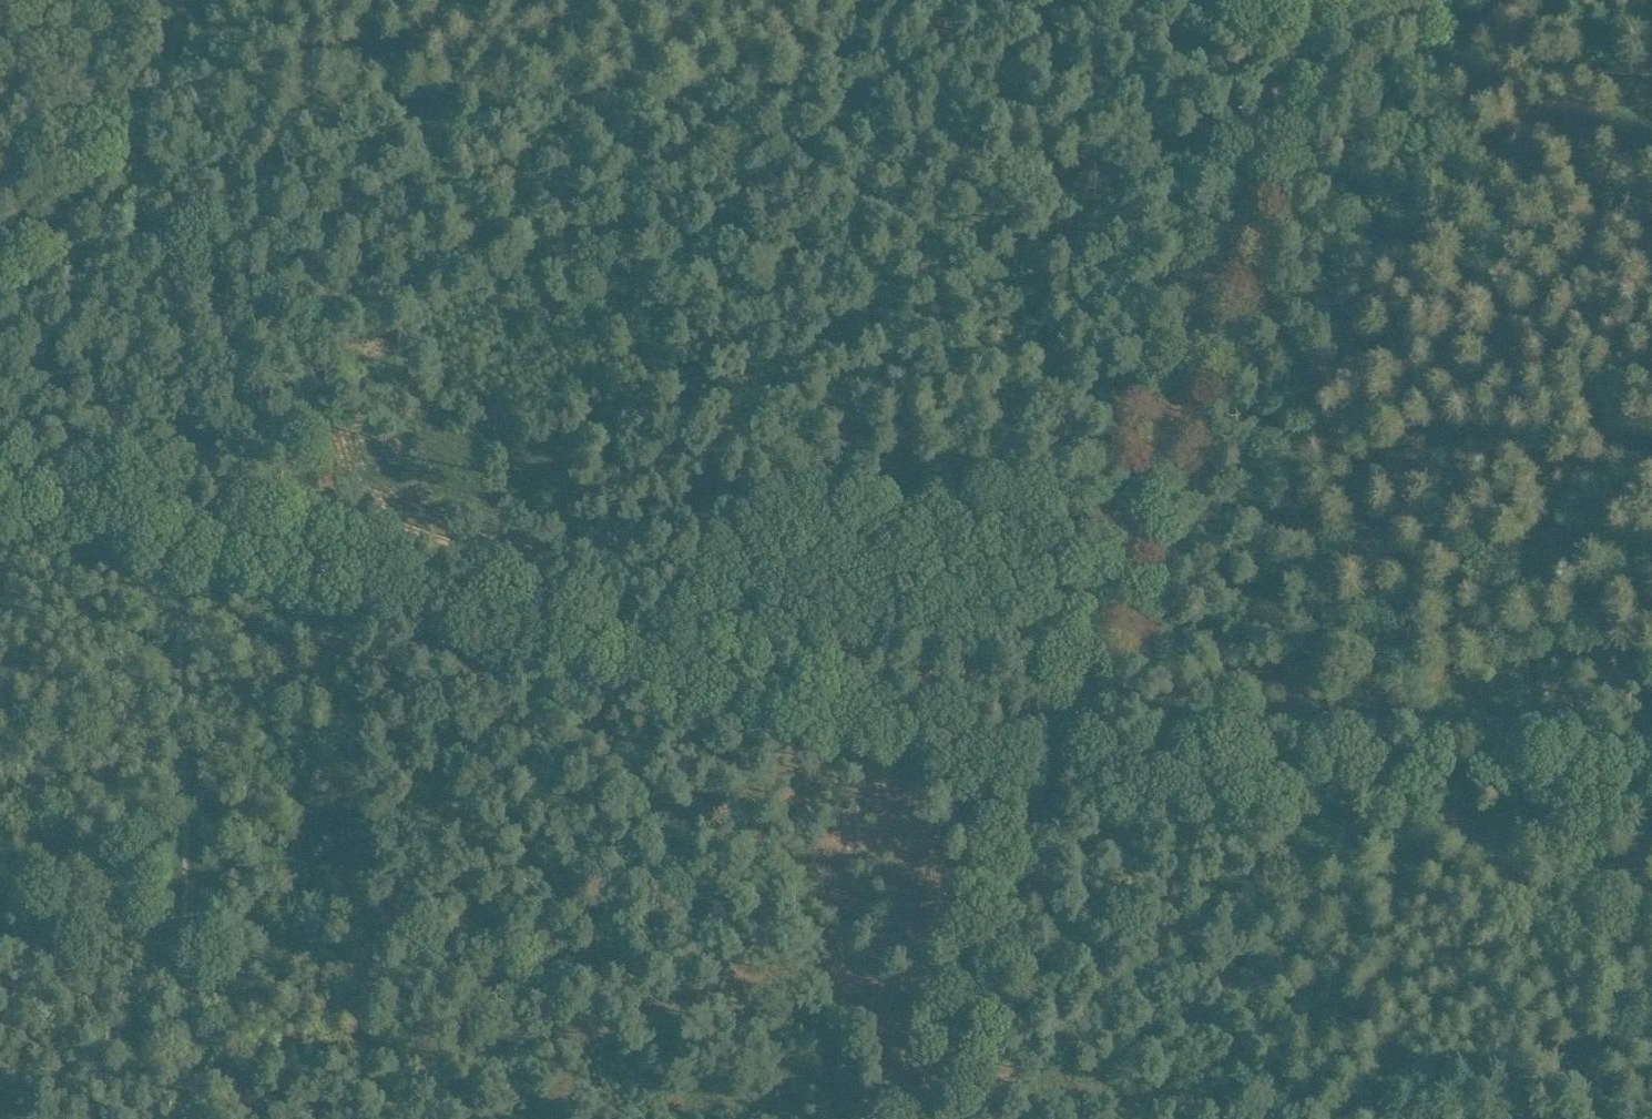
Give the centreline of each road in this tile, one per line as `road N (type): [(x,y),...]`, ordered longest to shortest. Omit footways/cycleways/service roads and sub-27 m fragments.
road 1 (track): [(1343,0),(1225,335),(1120,558),(1056,745)]
road 2 (track): [(289,541),(1056,745)]
road 3 (track): [(1056,745),(1651,784)]
road 4 (track): [(1056,745),(928,1118)]

